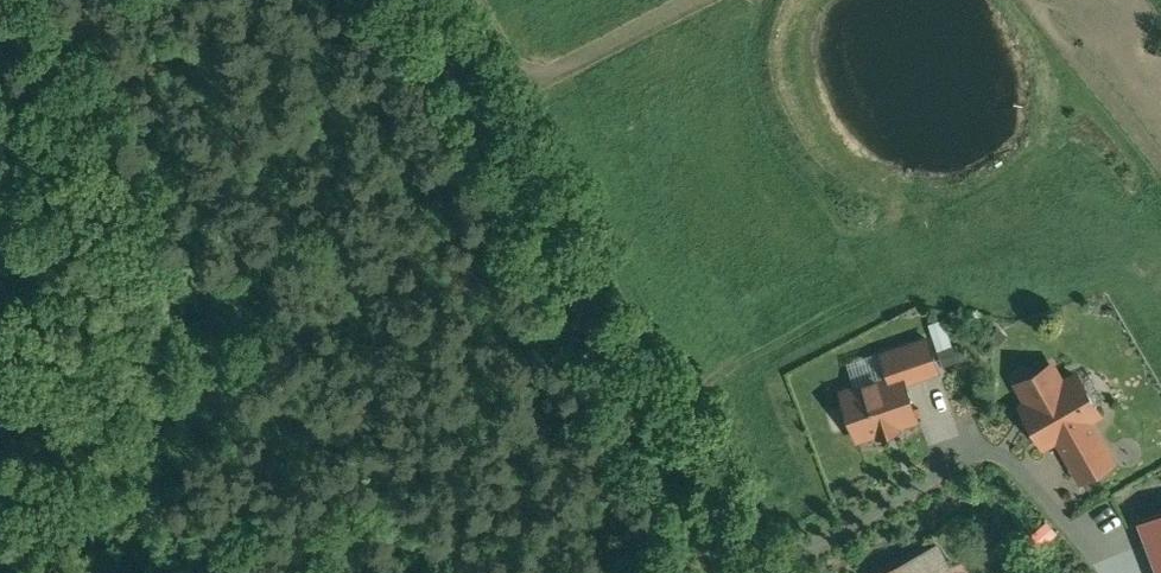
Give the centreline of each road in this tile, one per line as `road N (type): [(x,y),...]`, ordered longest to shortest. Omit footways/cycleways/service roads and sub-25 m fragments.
road 1 (unclassified): [(733,572),(422,0)]

